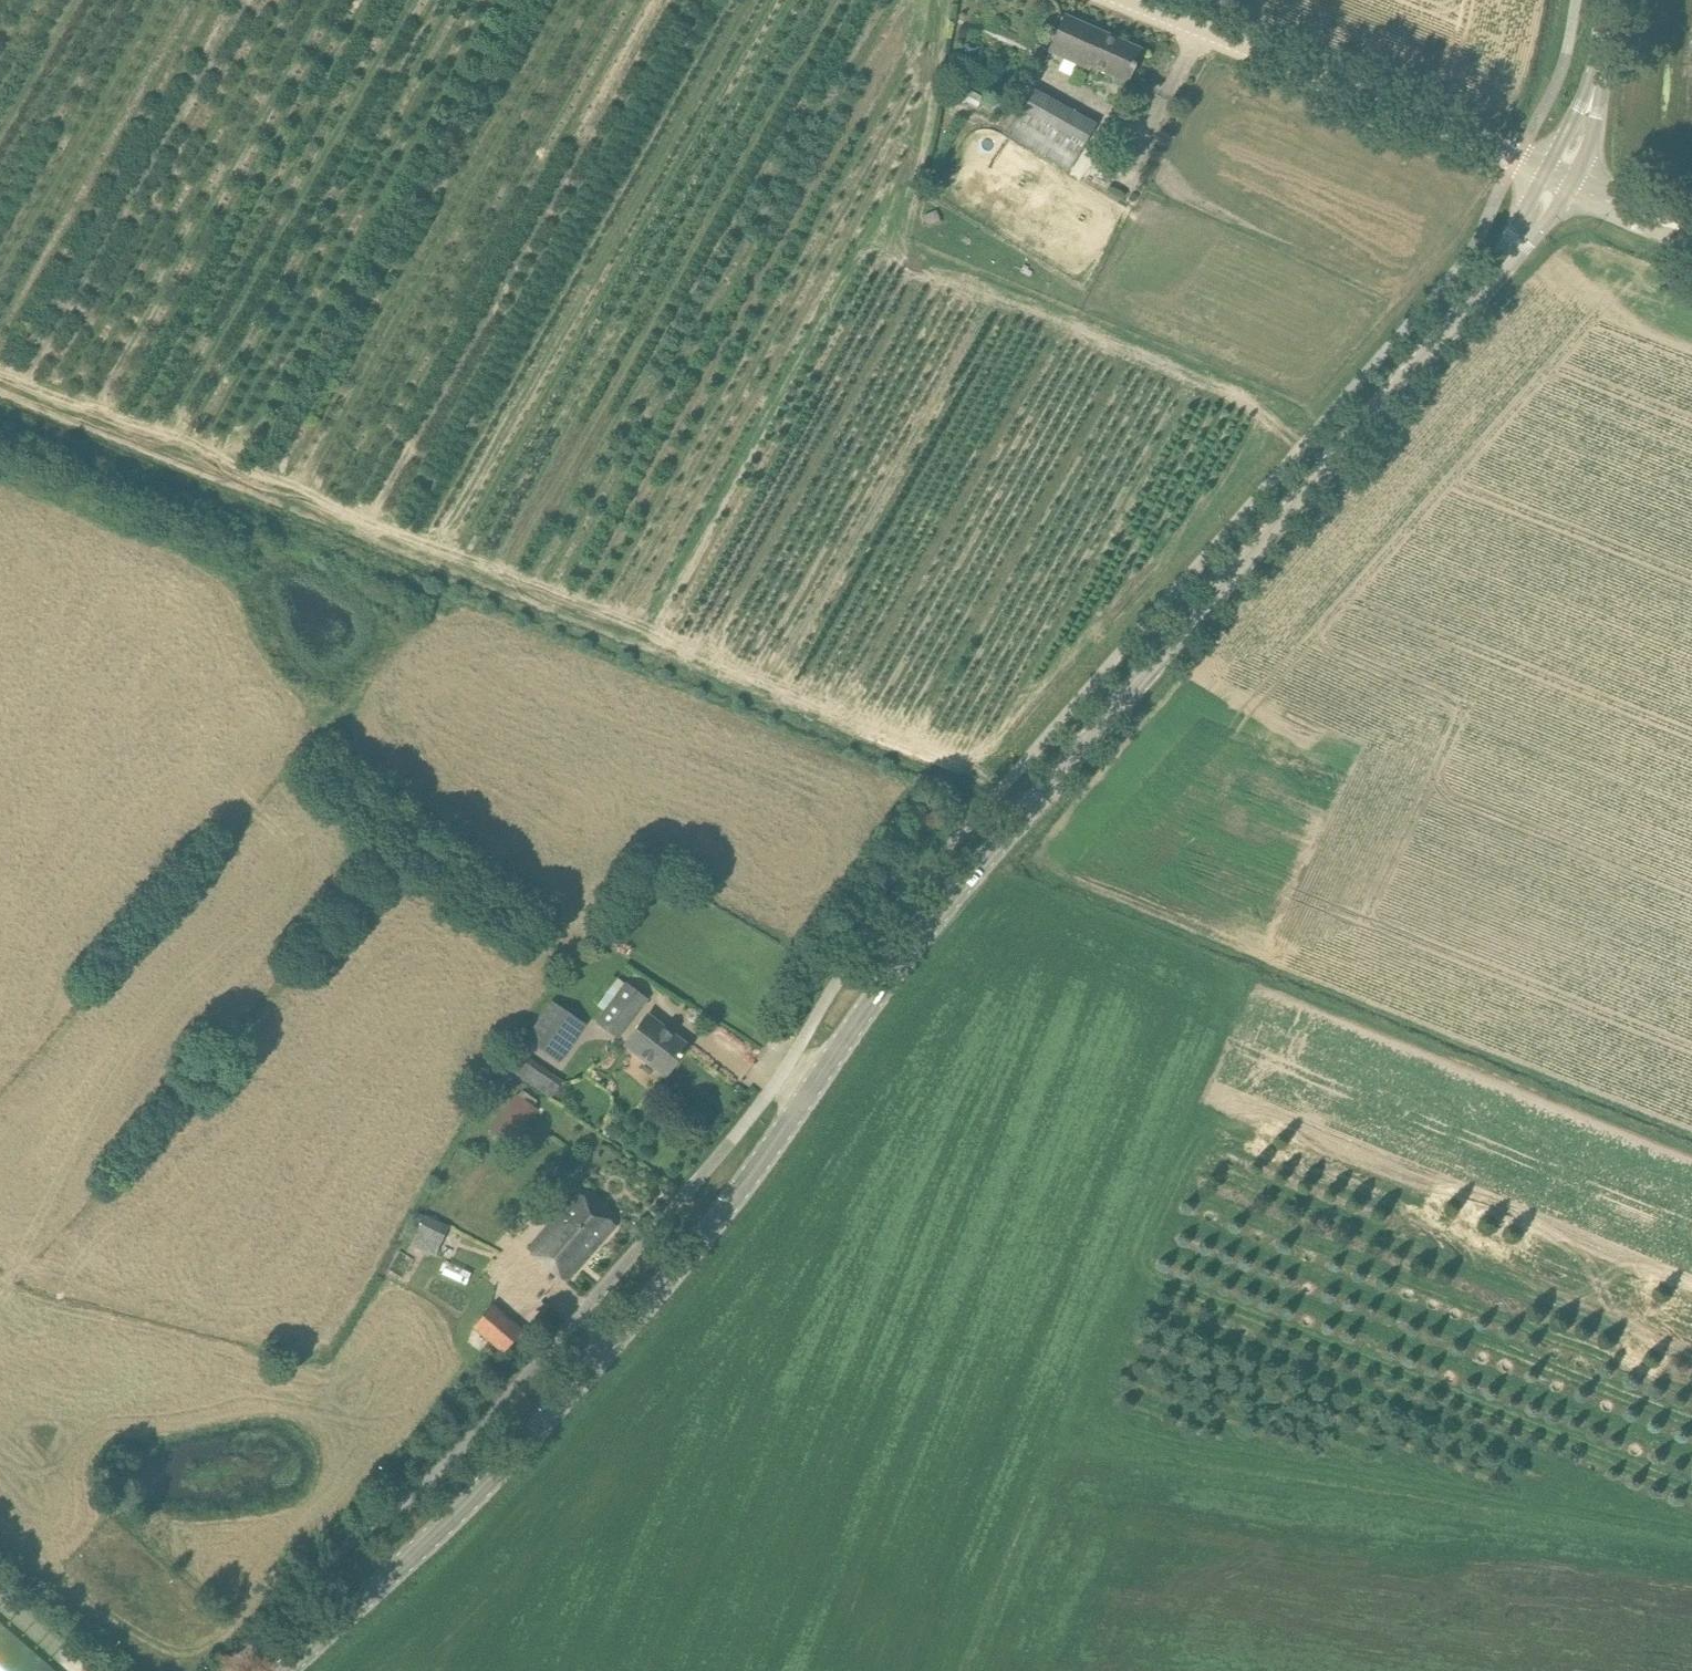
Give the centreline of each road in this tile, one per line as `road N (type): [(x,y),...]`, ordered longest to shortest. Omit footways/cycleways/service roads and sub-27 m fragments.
road 1 (tertiary): [(279,1670),(472,1491),(776,1140),(949,902),(1518,245),(1561,180)]
road 2 (unclassified): [(1561,180),(1140,0)]
road 3 (tertiary): [(1561,180),(1588,130),(1609,0)]
road 4 (unclassified): [(1691,229),(1561,180)]

